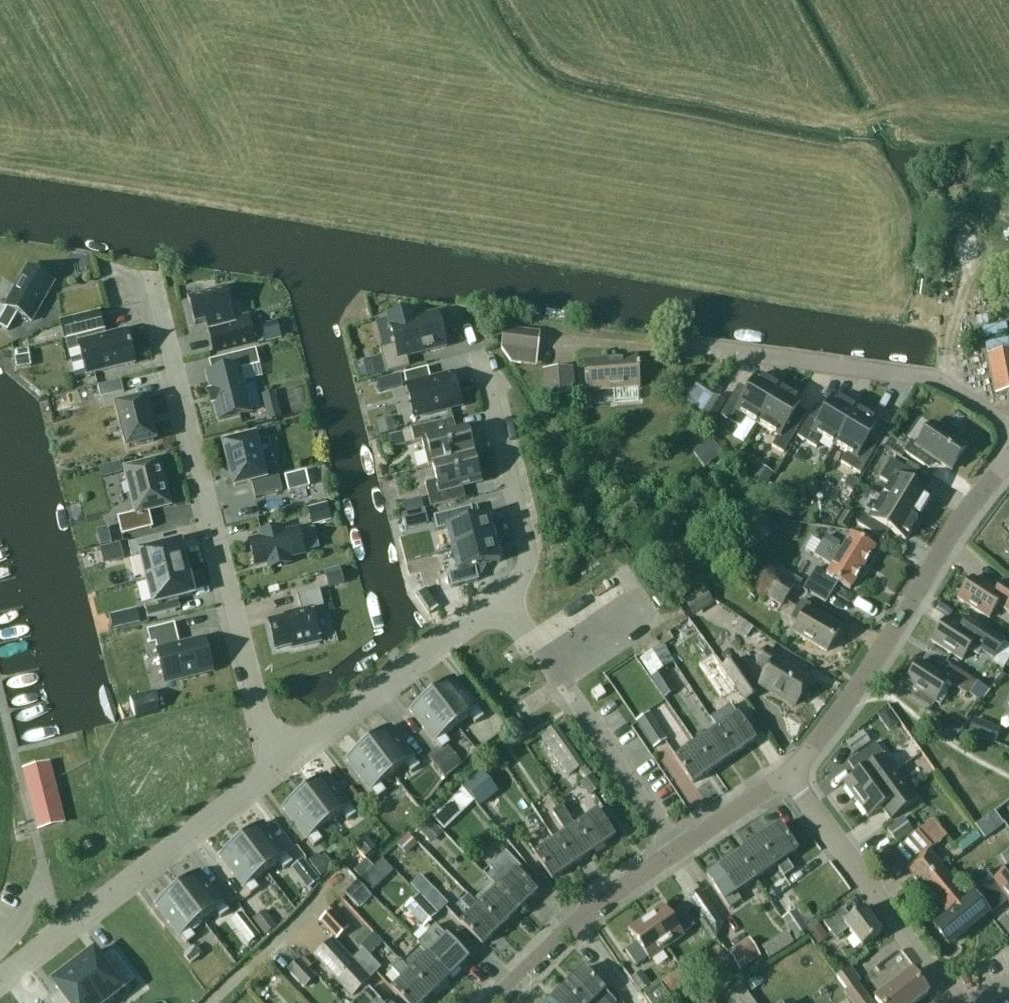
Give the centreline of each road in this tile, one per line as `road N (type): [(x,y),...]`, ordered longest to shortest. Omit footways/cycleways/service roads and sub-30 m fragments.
road 1 (residential): [(281,764),(261,729),(151,276)]
road 2 (residential): [(1008,427),(928,376),(586,339)]
road 3 (unclassified): [(789,774),(865,681),(943,546),(1008,459)]
road 4 (residential): [(0,981),(281,764)]
road 5 (residential): [(505,612),(532,622),(678,849)]
road 6 (residential): [(957,1002),(789,774)]
road 7 (residential): [(505,612),(529,579),(528,556),(475,347)]
road 8 (residential): [(281,764),(468,620),(505,612)]
road 9 (unclassified): [(491,1002),(587,907),(678,849)]
road 10 (unclassified): [(678,849),(789,774)]

